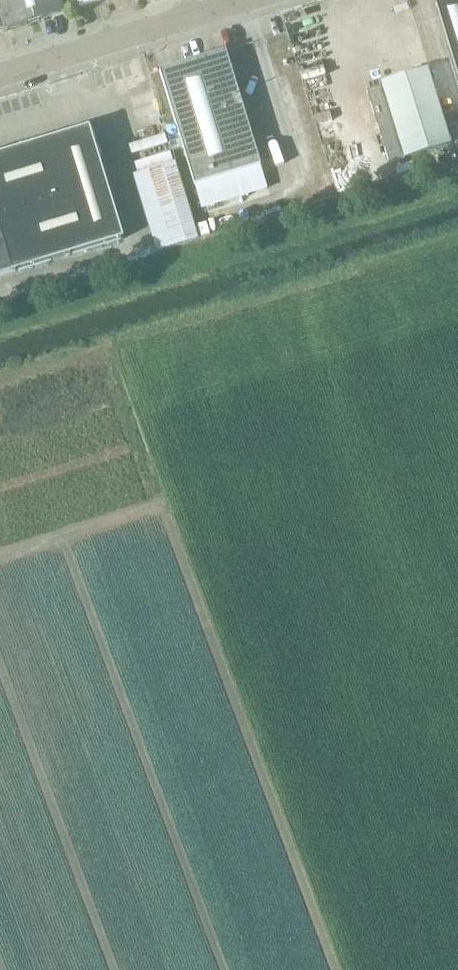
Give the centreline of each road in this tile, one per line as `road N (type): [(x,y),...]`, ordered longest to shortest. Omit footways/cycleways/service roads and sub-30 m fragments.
road 1 (unclassified): [(0,83),(266,0)]

